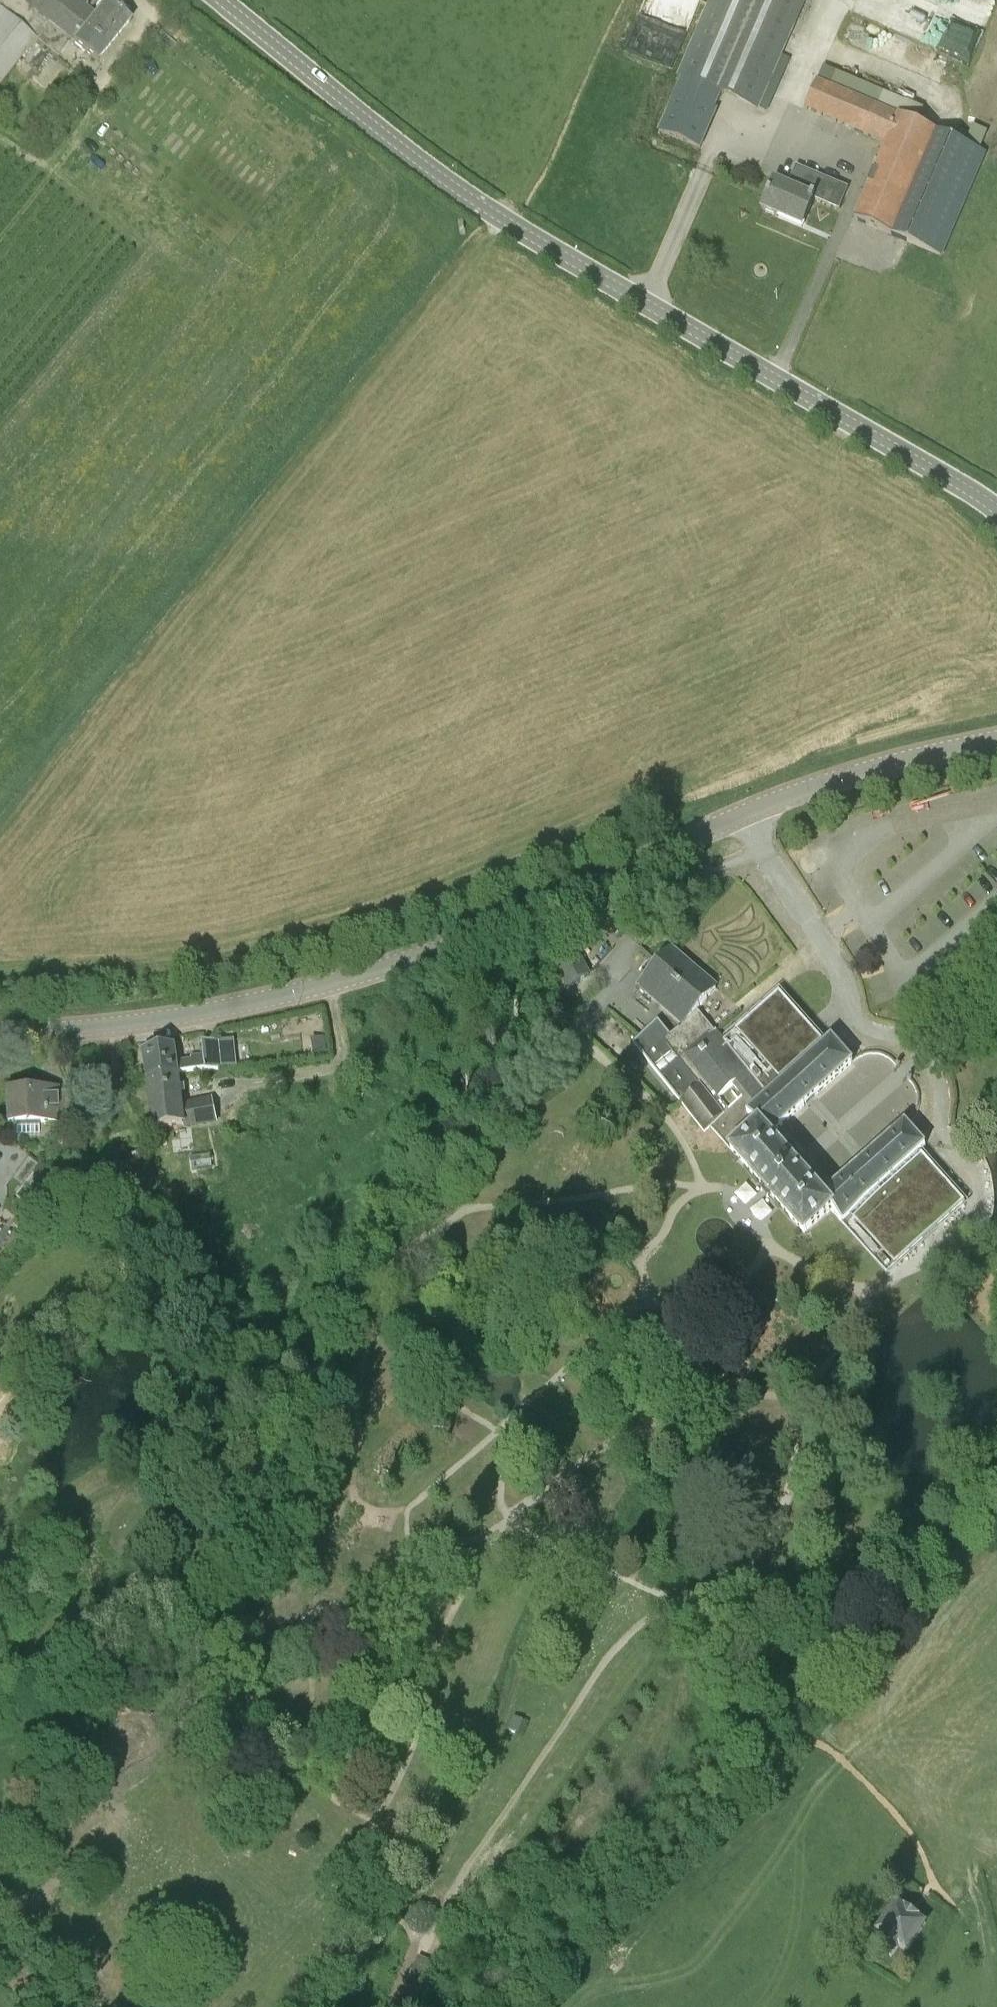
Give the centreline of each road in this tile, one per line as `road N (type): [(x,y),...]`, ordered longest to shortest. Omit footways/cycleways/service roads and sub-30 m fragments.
road 1 (tertiary): [(0,1033),(215,1010),(391,967),(782,798),(996,739)]
road 2 (tertiary): [(996,509),(484,207),(221,0)]

